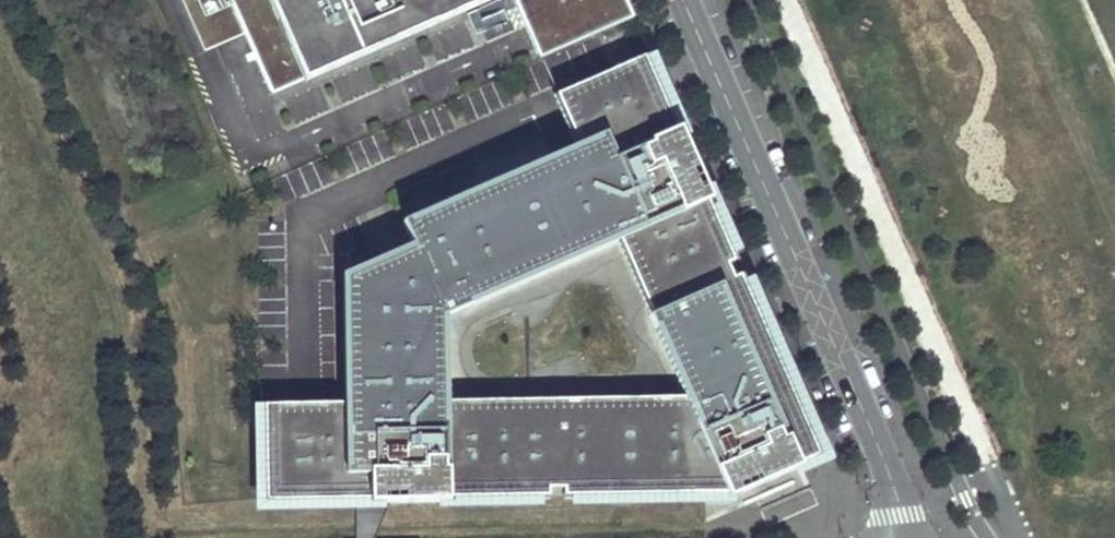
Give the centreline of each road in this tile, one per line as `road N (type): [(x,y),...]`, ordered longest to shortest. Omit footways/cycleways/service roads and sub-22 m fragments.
road 1 (residential): [(682,0),(911,537)]

